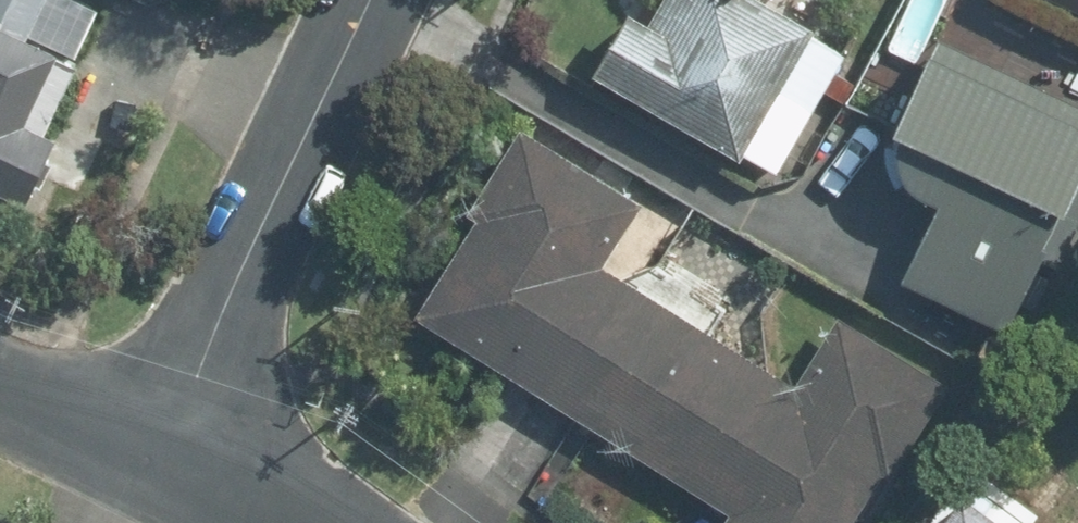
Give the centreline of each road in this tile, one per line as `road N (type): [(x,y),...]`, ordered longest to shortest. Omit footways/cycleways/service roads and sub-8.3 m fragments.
road 1 (residential): [(375,0),(157,458)]
road 2 (residential): [(0,385),(157,458)]
road 3 (residential): [(157,458),(303,522)]

